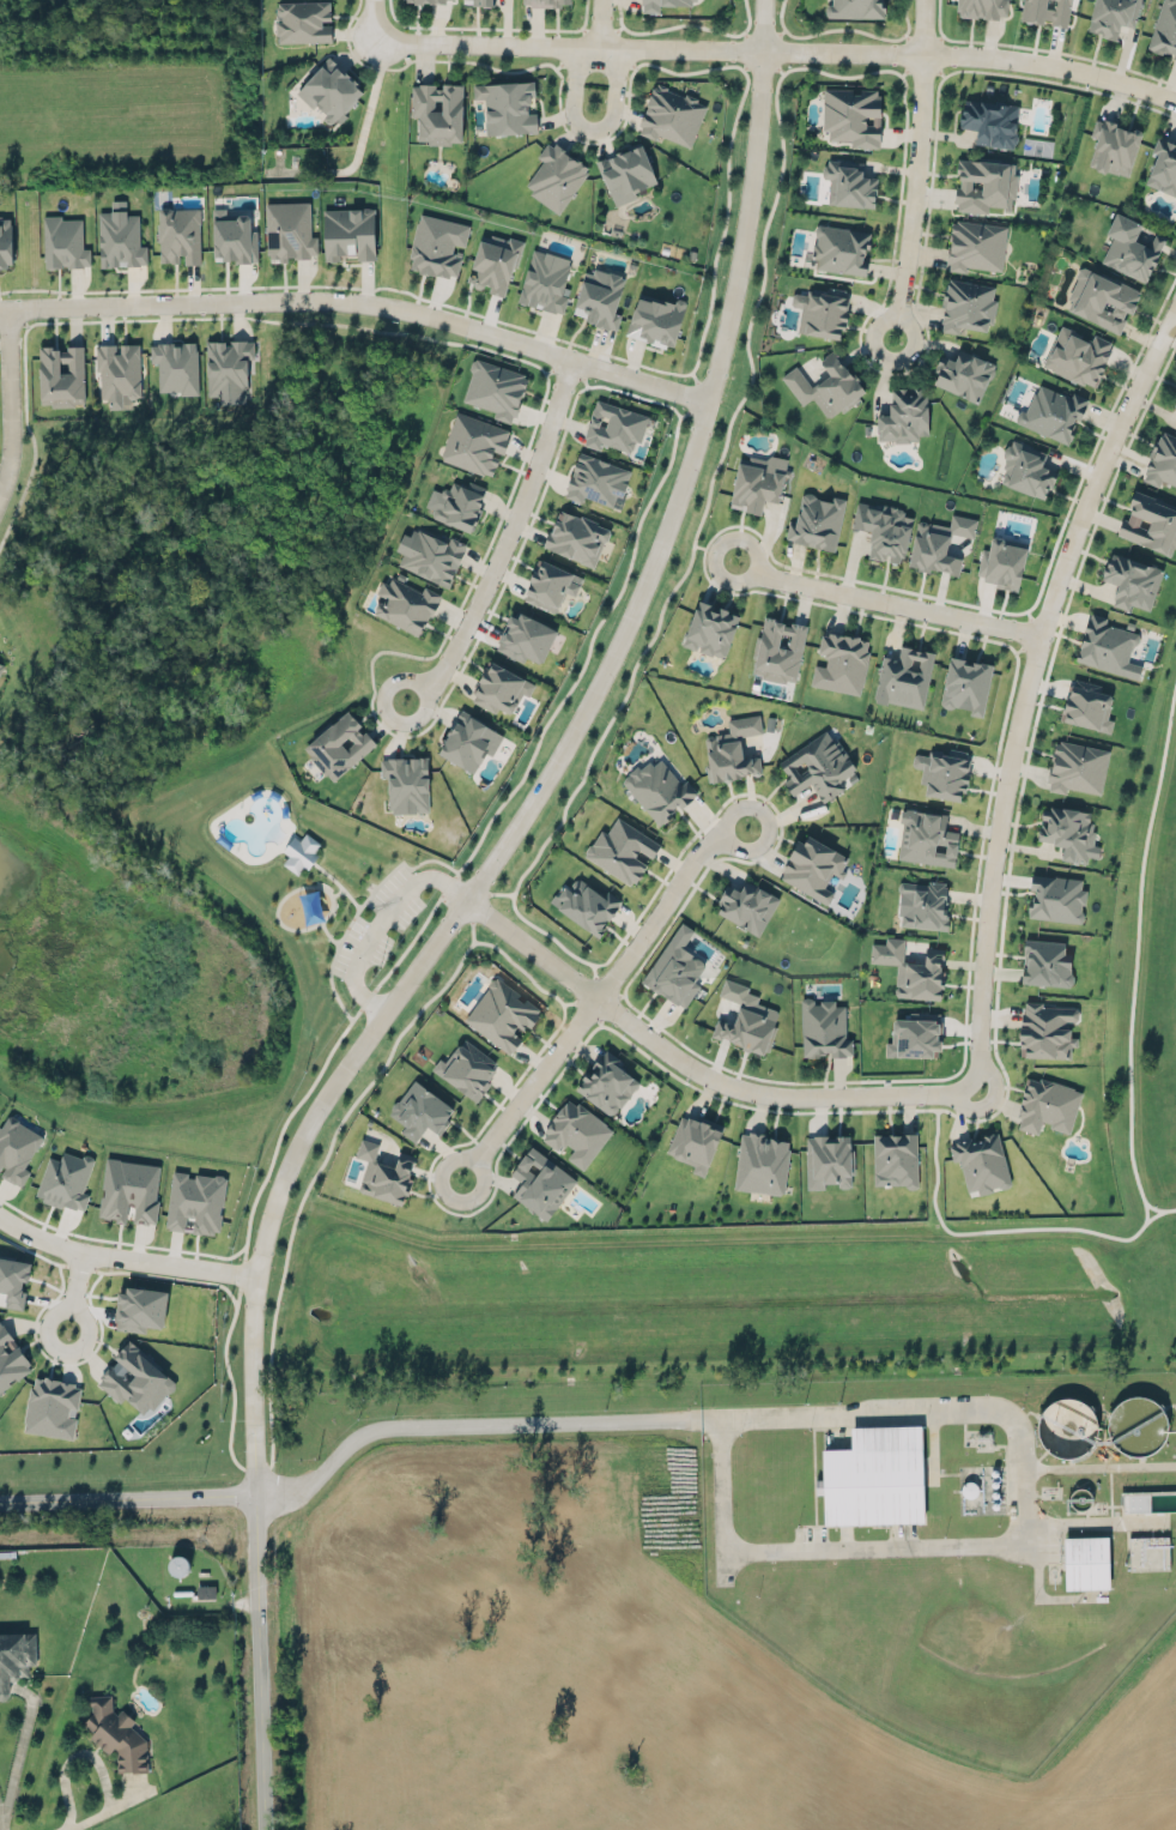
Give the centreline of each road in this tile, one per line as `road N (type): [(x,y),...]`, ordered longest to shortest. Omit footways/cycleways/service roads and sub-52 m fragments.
road 1 (tertiary): [(765,0),(739,266),(691,466),(631,616),(547,779),(286,1166),(260,1252),(253,1310),(254,1494)]
road 2 (residential): [(977,1091),(994,857),(1041,635),(1078,526),(1175,304)]
road 3 (residential): [(1175,103),(1092,76),(925,52),(414,44),(384,34)]
road 4 (residential): [(0,308),(381,303),(709,403)]
road 5 (residential): [(468,899),(715,1079),(781,1094),(977,1091)]
road 6 (residential): [(748,828),(705,845),(461,1178)]
road 7 (residential): [(404,701),(441,674),(469,623),(574,361)]
road 8 (residential): [(925,0),(919,164),(893,338)]
road 9 (tertiary): [(254,1494),(266,1829)]
road 10 (residential): [(733,560),(807,586),(1041,635)]
road 11 (residential): [(0,1218),(79,1252),(257,1278)]
road 12 (tertiary): [(0,1500),(254,1494)]
road 13 (residential): [(601,47),(578,68),(577,121),(589,129),(606,127),(616,113),(617,77),(601,47)]
road 14 (residential): [(0,490),(10,457),(6,308)]

